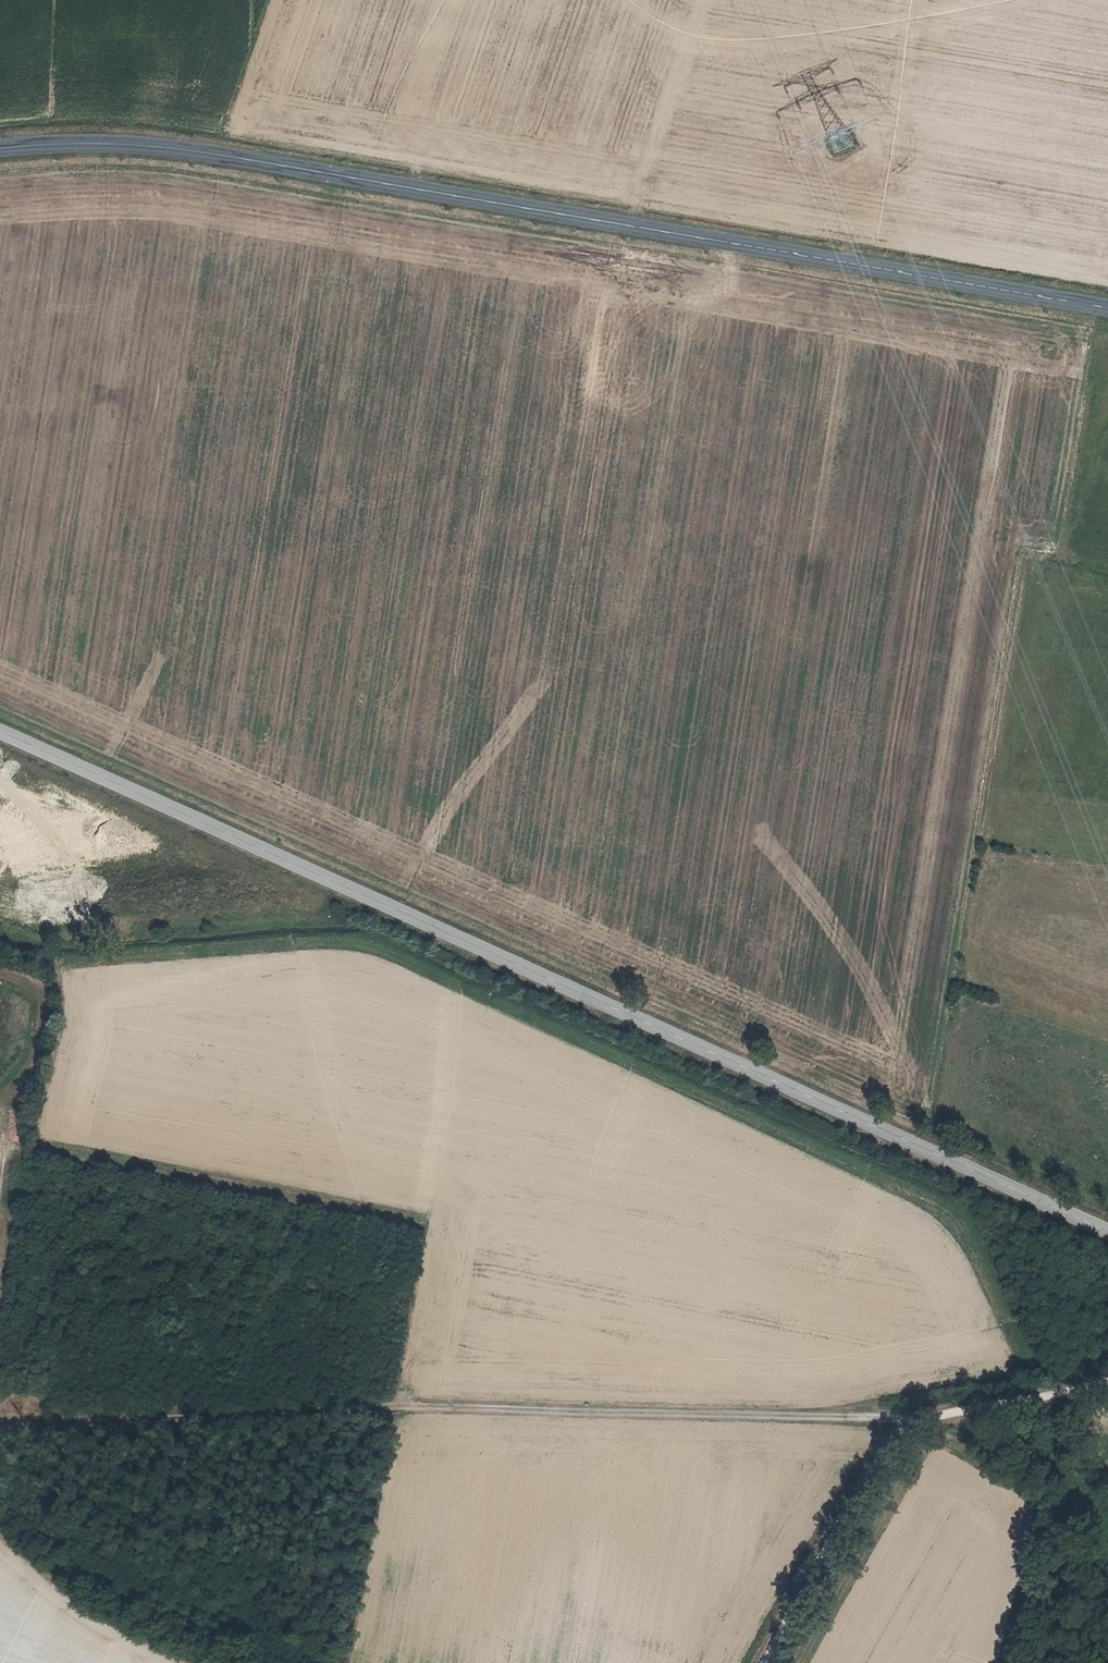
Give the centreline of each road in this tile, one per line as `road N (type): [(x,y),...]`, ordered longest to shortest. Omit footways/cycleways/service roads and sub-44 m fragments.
road 1 (tertiary): [(1107,1231),(0,731)]
road 2 (secondary): [(0,155),(164,154),(1107,312)]
road 3 (track): [(913,1427),(878,1418),(372,1405),(0,1421)]
road 4 (track): [(1107,1381),(913,1427),(847,1509),(763,1662)]

